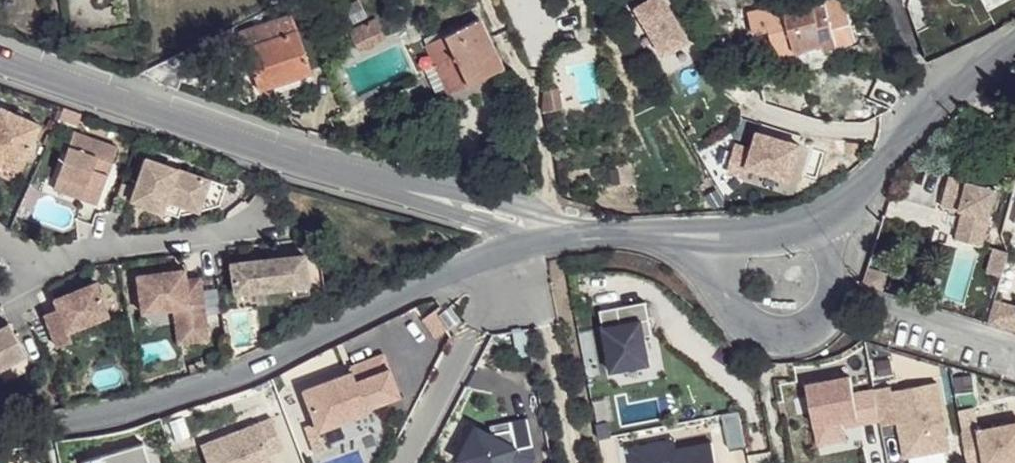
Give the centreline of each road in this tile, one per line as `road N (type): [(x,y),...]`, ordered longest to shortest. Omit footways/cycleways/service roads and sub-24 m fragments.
road 1 (unclassified): [(572,234),(316,166),(0,55)]
road 2 (tertiary): [(0,433),(188,392),(285,355),(419,284),(485,261)]
road 3 (residential): [(36,272),(112,250),(249,230),(293,209)]
road 4 (tertiary): [(823,219),(1014,42)]
road 5 (unclassified): [(673,237),(736,319),(768,338),(816,330),(840,288)]
road 6 (unclassified): [(530,244),(572,462)]
road 7 (residential): [(485,261),(489,299),(412,462)]
road 8 (residential): [(840,288),(1014,354)]
road 9 (tertiary): [(673,237),(743,236),(823,219)]

